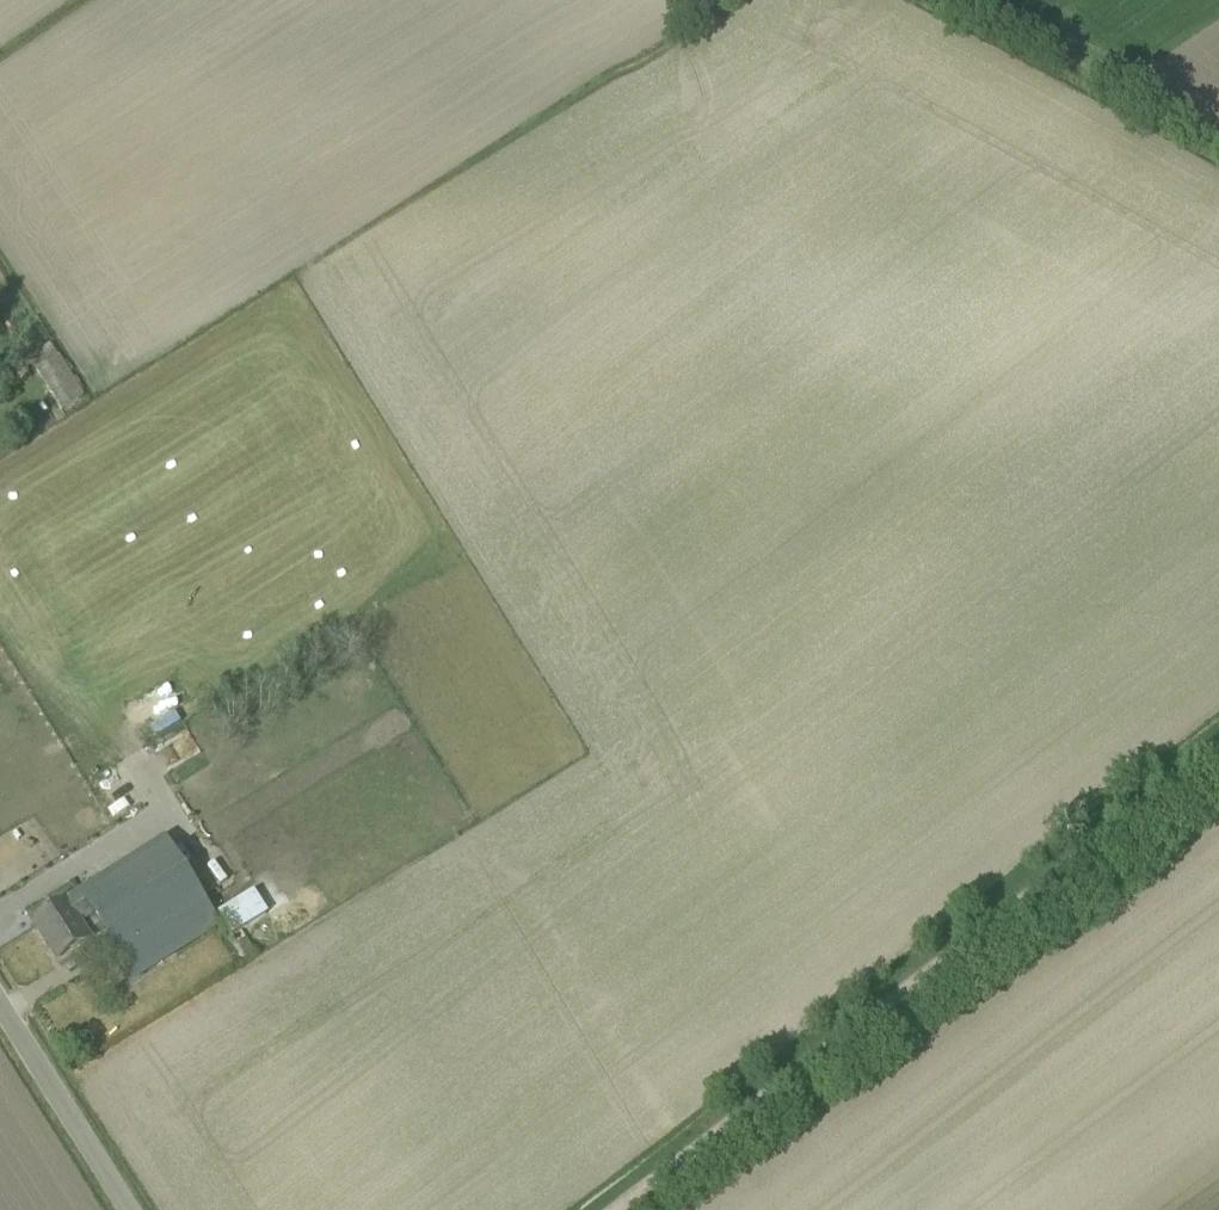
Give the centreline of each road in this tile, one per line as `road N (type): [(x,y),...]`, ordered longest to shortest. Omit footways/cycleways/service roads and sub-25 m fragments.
road 1 (track): [(583,1209),(868,968),(1218,716)]
road 2 (track): [(971,0),(1218,137)]
road 3 (unclassified): [(0,1007),(125,1209)]

